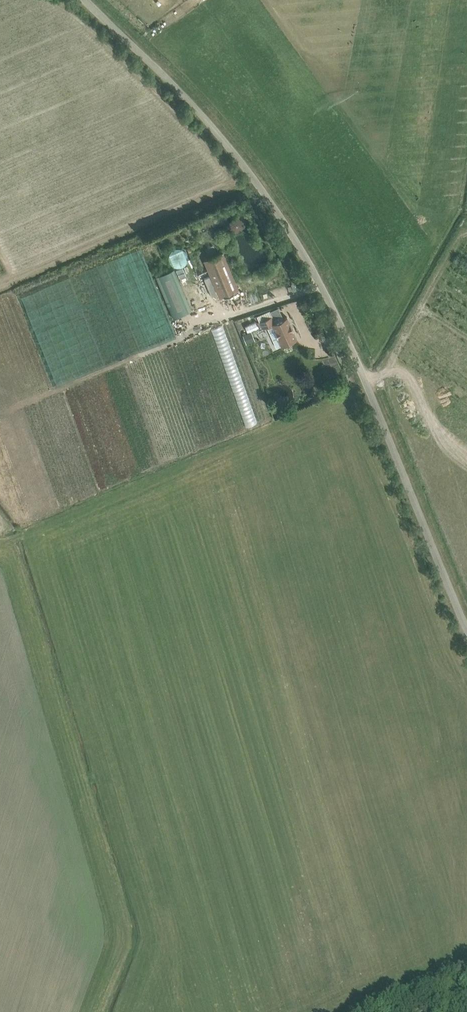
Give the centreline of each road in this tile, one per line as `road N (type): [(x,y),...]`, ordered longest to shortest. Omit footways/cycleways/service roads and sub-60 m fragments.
road 1 (unclassified): [(466,630),(339,322),(284,224),(193,104),(86,0)]

